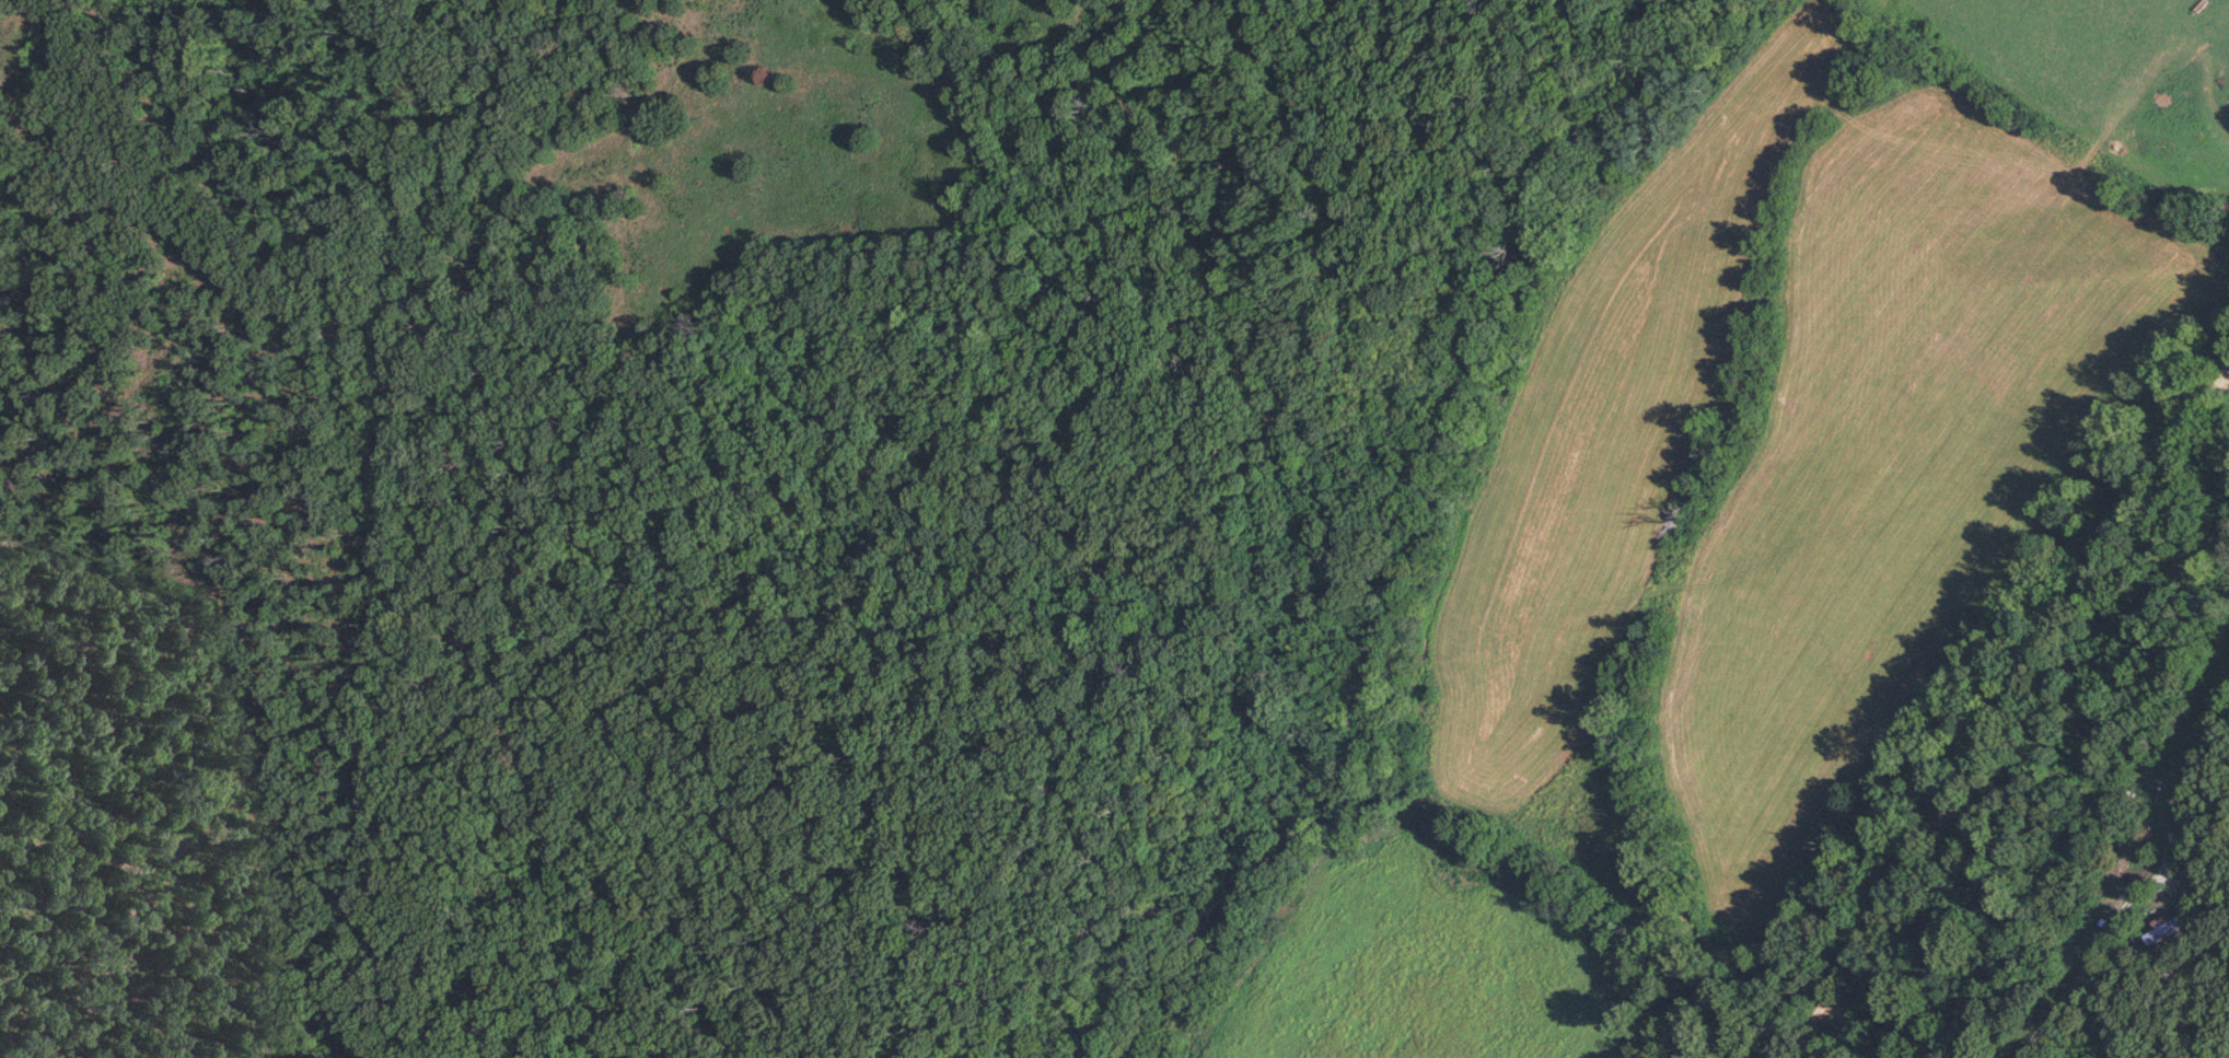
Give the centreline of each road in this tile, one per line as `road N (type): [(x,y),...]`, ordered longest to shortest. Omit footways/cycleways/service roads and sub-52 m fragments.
road 1 (residential): [(1785,1057),(2228,346)]

